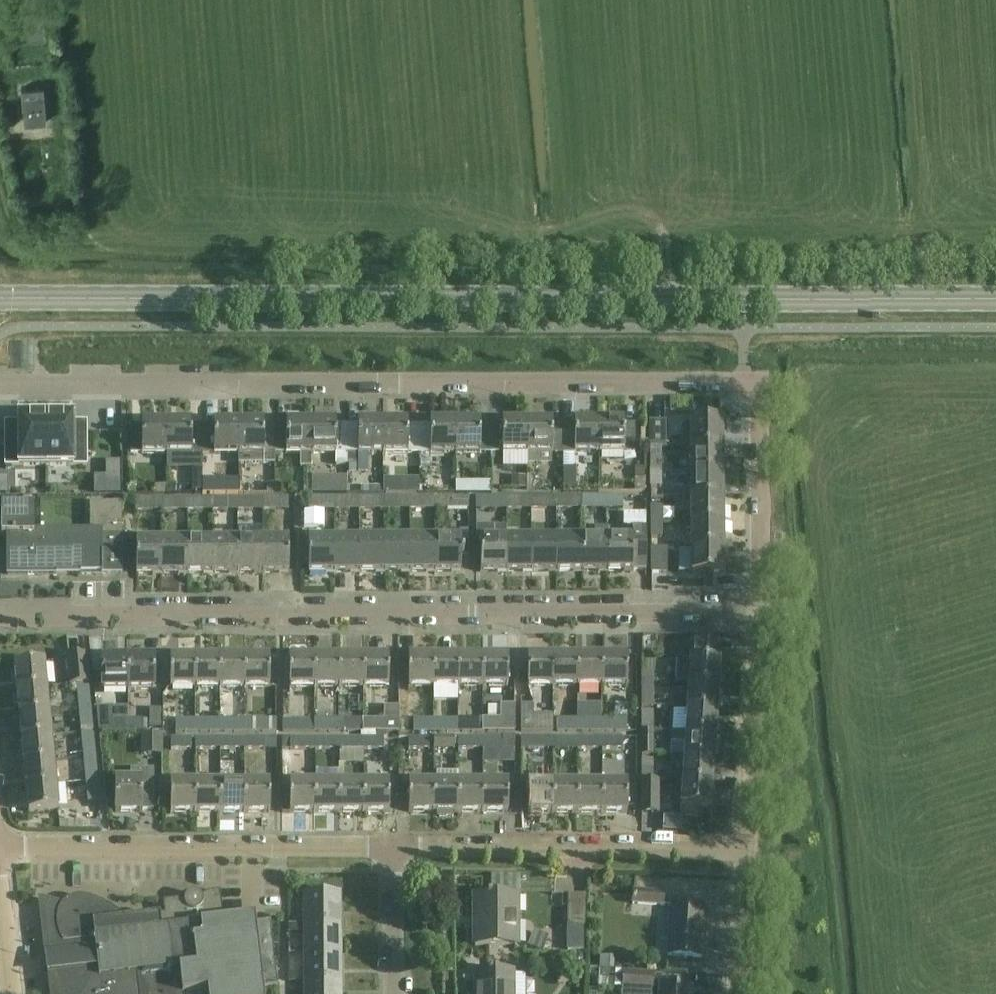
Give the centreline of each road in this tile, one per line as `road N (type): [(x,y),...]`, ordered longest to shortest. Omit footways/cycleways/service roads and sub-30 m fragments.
road 1 (secondary): [(0,298),(995,299)]
road 2 (residential): [(0,614),(756,616)]
road 3 (residential): [(0,382),(743,382)]
road 4 (residential): [(0,847),(395,850)]
road 5 (residential): [(395,850),(742,850)]
road 6 (residential): [(756,616),(757,382),(743,382)]
road 7 (residential): [(742,850),(756,616)]
road 8 (residential): [(734,993),(742,850)]
road 9 (residential): [(395,993),(395,850)]

